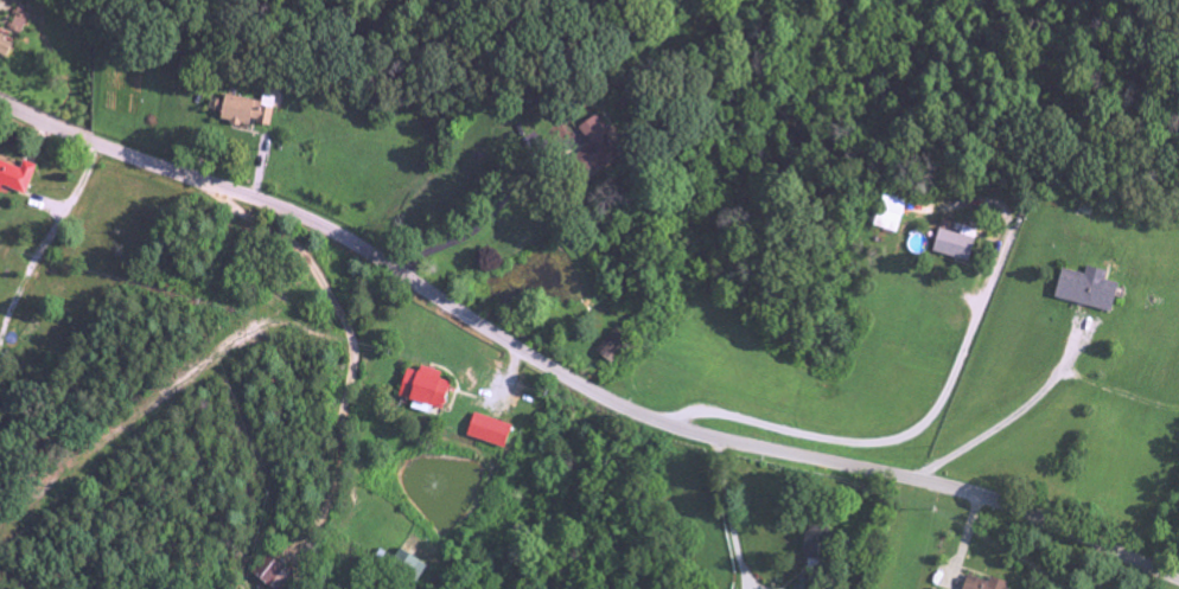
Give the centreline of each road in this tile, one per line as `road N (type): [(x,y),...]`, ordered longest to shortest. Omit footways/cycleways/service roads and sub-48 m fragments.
road 1 (secondary): [(1178,579),(989,499),(654,421),(584,388),(317,223),(0,102)]
road 2 (residential): [(228,190),(237,247),(310,337),(316,491)]

